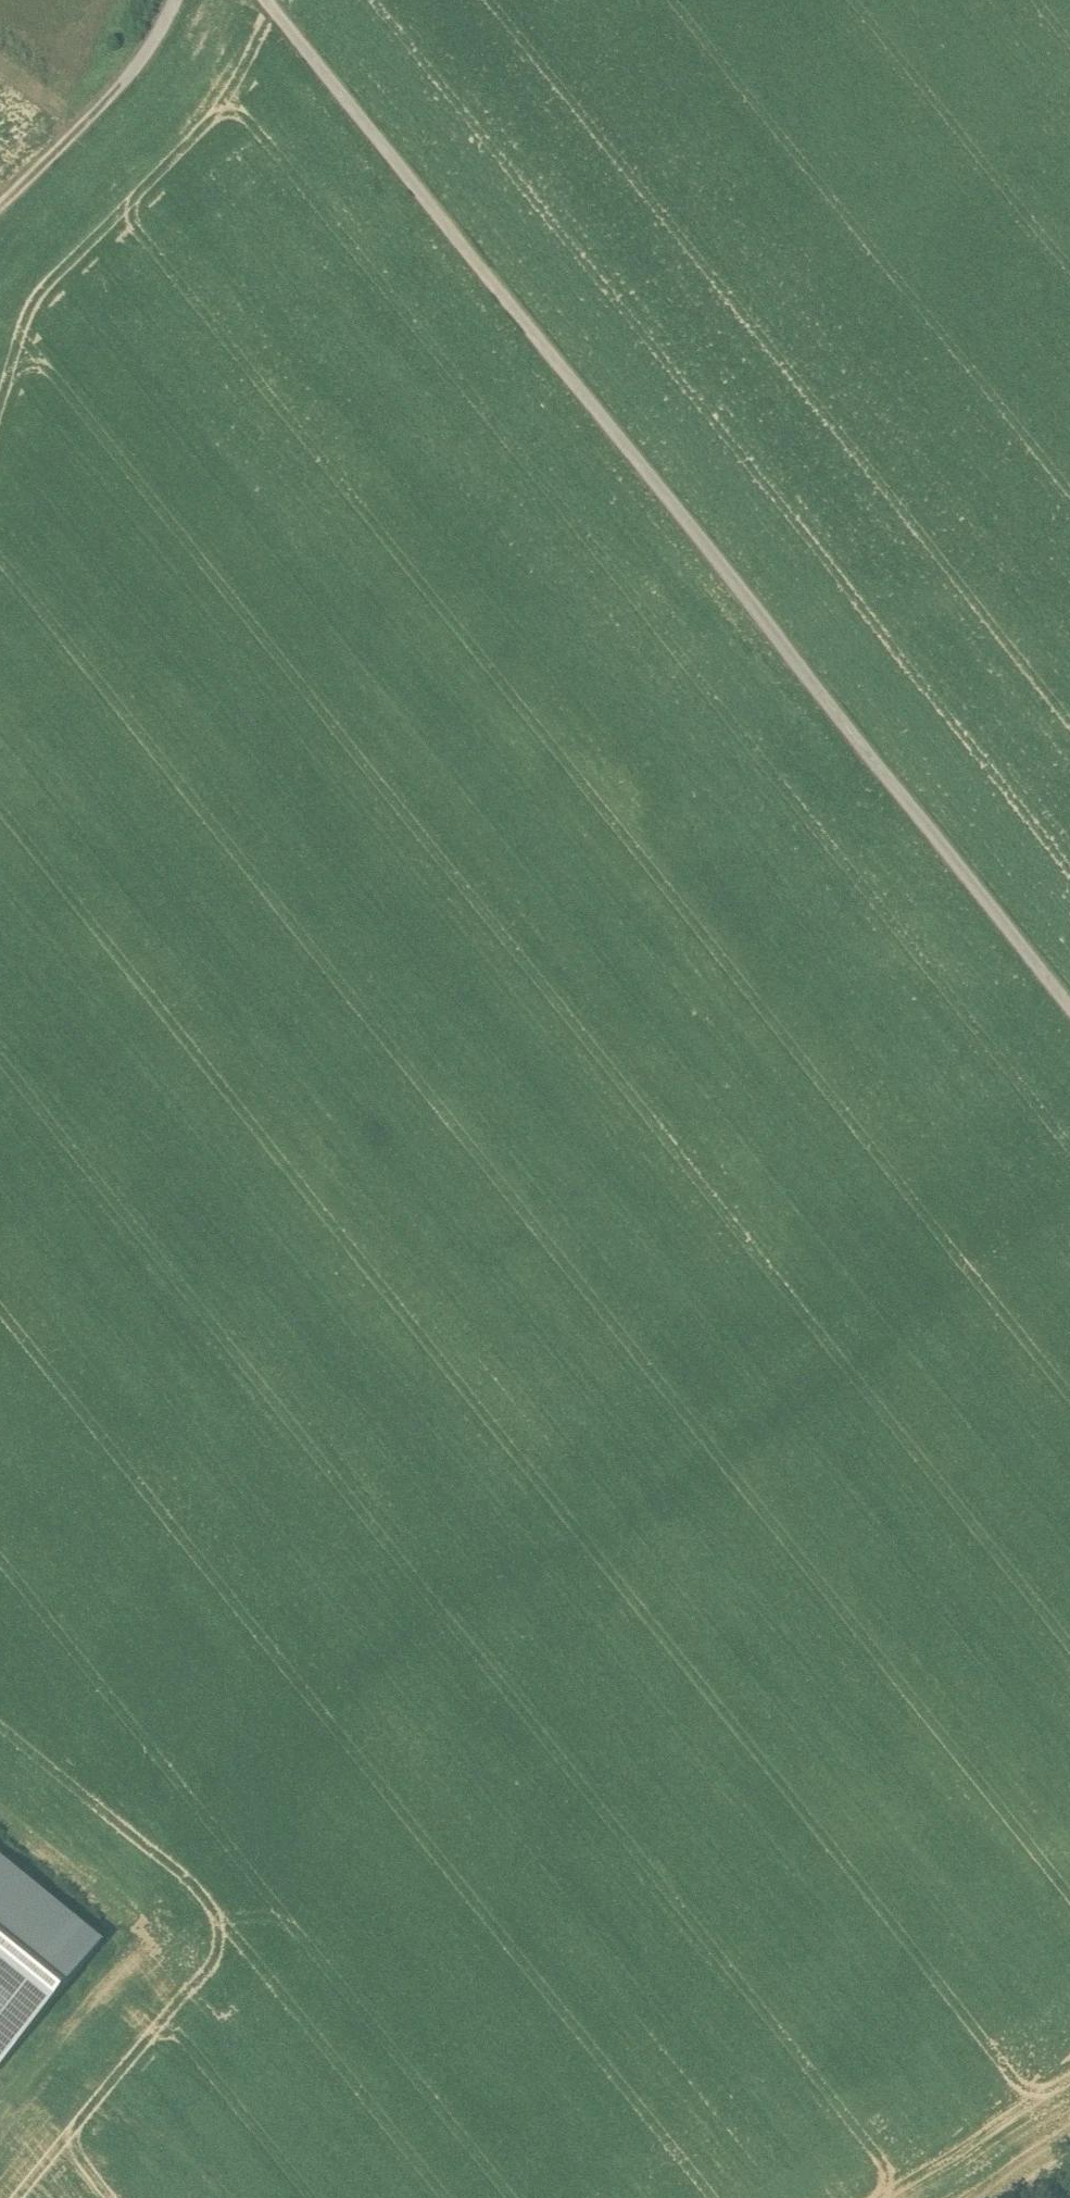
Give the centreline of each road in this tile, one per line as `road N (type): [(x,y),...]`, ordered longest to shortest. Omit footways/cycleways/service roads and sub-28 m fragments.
road 1 (track): [(1069,996),(264,0)]
road 2 (track): [(0,218),(50,183),(152,47),(175,0)]

